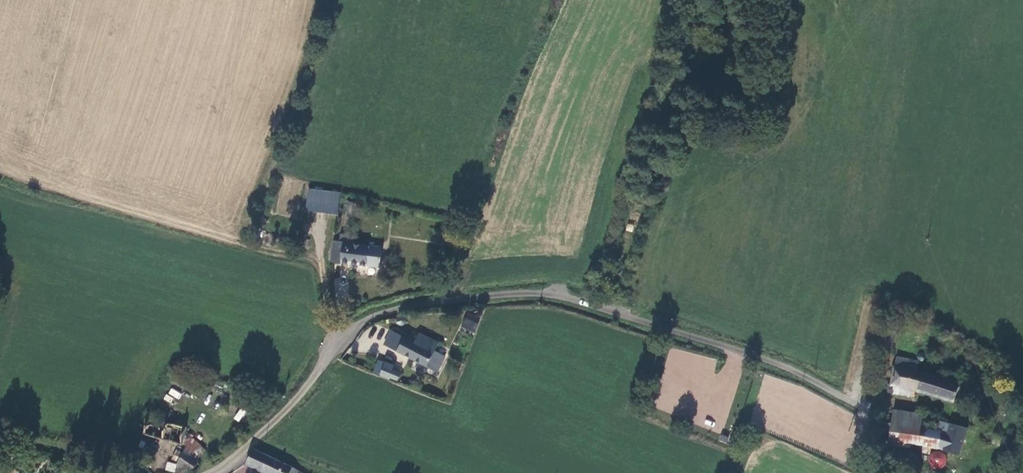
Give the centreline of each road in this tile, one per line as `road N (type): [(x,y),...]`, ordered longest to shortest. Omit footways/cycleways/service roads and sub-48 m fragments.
road 1 (unclassified): [(211,472),(234,460),(356,325),(421,303),(516,293),(572,298),(790,370),(862,410),(889,472)]

